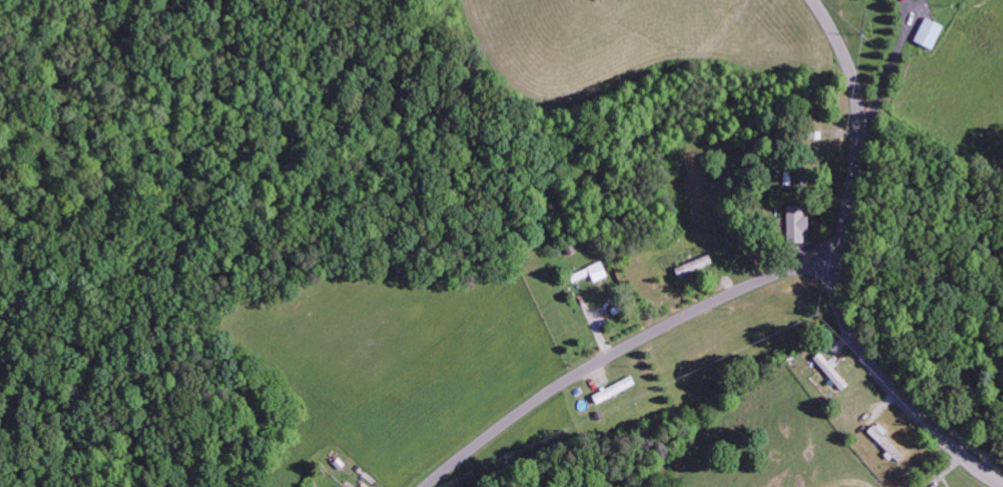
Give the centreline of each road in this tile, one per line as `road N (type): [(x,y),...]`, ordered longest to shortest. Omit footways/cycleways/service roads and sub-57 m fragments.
road 1 (residential): [(1002,485),(908,404),(849,325),(839,278),(860,106),(836,34),(815,0)]
road 2 (residential): [(840,269),(761,282),(626,347),(533,403),(426,486)]

